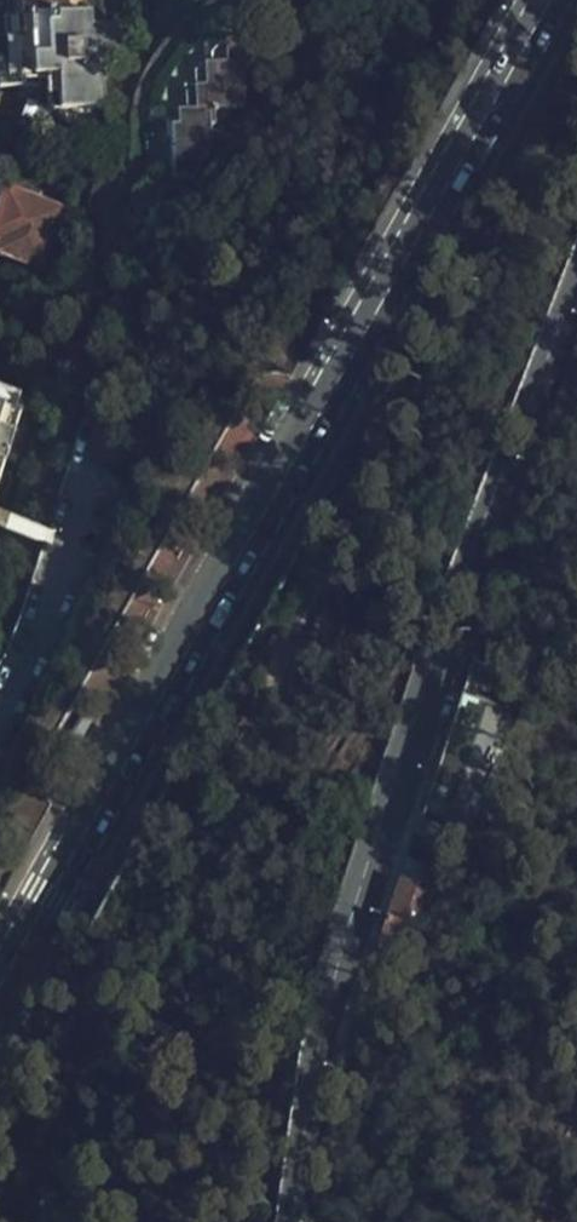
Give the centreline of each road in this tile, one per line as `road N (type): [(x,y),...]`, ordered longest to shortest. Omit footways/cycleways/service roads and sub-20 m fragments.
road 1 (primary): [(0,988),(553,0)]
road 2 (unclassified): [(576,285),(346,913),(313,1039),(292,1221)]

